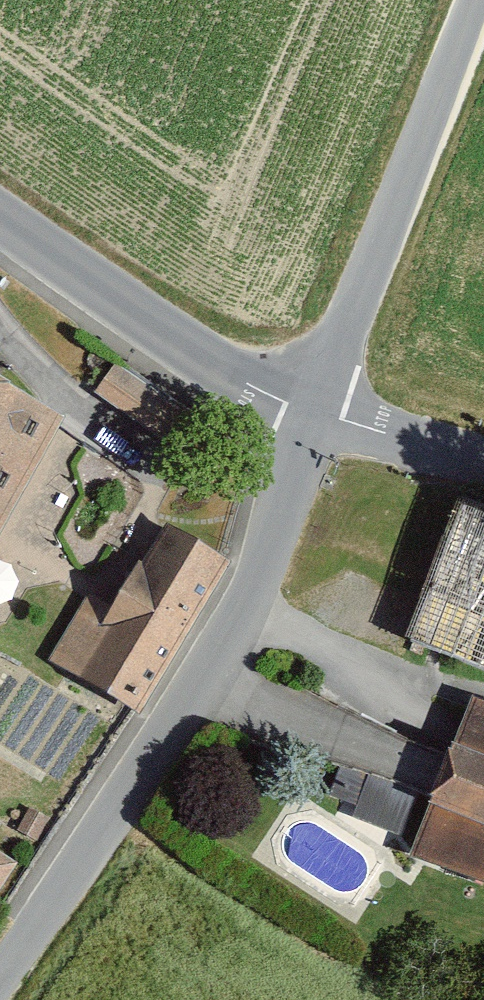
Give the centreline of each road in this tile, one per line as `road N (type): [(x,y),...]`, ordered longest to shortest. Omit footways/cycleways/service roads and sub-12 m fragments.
road 1 (unclassified): [(312,424),(186,721),(0,978)]
road 2 (unclassified): [(473,0),(312,424)]
road 3 (residential): [(312,424),(0,216)]
road 4 (residential): [(483,471),(312,424)]

